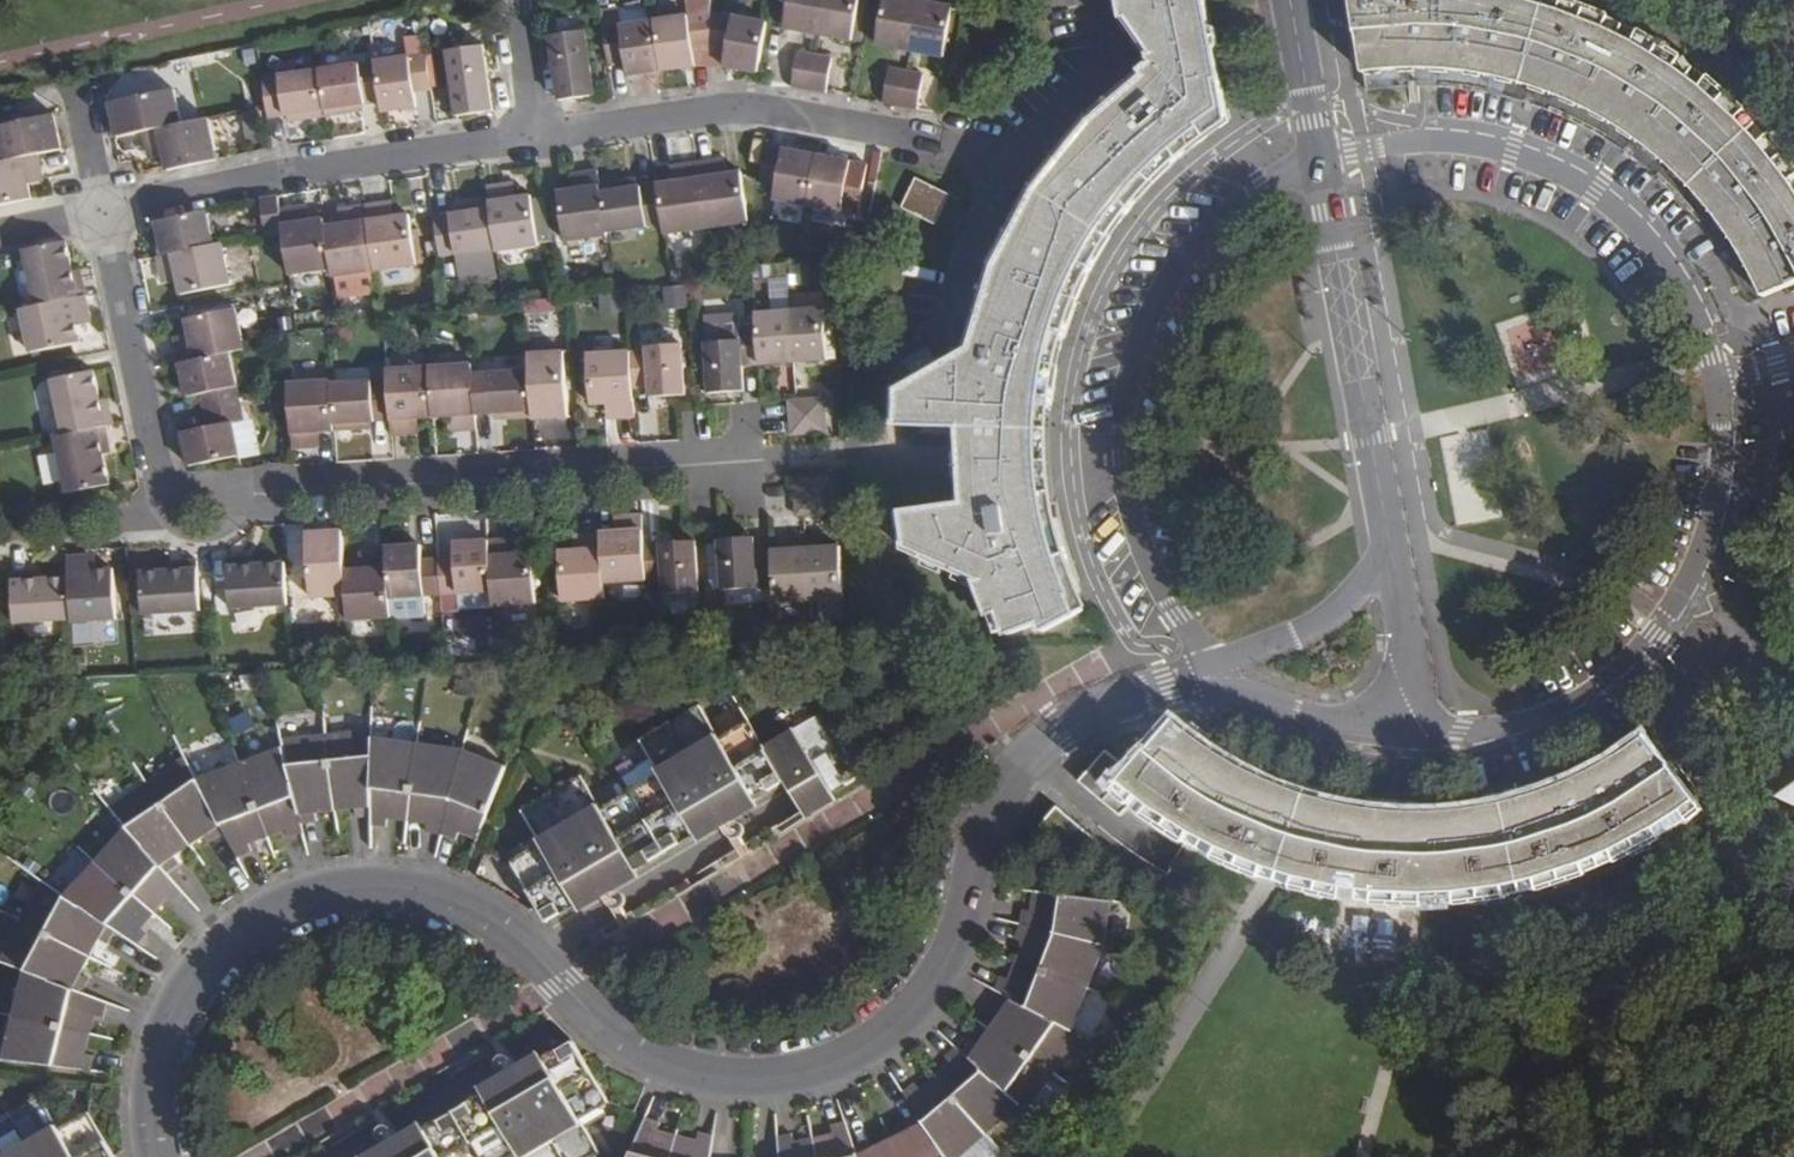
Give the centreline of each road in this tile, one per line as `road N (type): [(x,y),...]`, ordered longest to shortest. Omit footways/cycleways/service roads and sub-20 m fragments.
road 1 (residential): [(1221,669),(1108,706),(1060,731),(1016,767),(994,807),(955,944),(935,983),(900,1022),(823,1067),(733,1079),(660,1061),(608,1028),(501,924),(446,897),(368,884),(271,910),(195,975),(157,1053),(156,1156)]
road 2 (residential): [(1459,735),(1533,724),(1575,704),(1667,624),(1715,530),(1725,479),(1721,377),(1696,306),(1671,264),(1638,226),(1557,168),(1512,150),(1440,138),(1319,159)]
road 3 (residential): [(169,496),(843,455)]
road 4 (residential): [(1319,159),(1258,185),(1181,256),(1152,301),(1121,401),(1126,512),(1145,567),(1175,618),(1221,669)]
road 5 (residential): [(536,137),(769,111),(945,141),(1013,165)]
road 6 (residential): [(105,211),(290,173),(536,137)]
road 7 (residential): [(1319,159),(1390,545)]
road 8 (residential): [(105,211),(169,496)]
road 9 (residential): [(1390,545),(1326,621),(1221,669)]
road 10 (residential): [(1013,165),(1094,81),(1104,55),(1098,0)]
road 11 (residential): [(0,527),(155,515),(169,496)]
road 12 (residential): [(1290,0),(1319,159)]
road 13 (residential): [(1013,165),(954,302)]
road 14 (residential): [(1321,716),(1385,695),(1398,681),(1404,624)]
road 15 (residential): [(1321,716),(1459,735)]
road 16 (residential): [(536,137),(520,0)]
road 17 (residential): [(76,82),(105,211)]
road 18 (residential): [(1404,624),(1432,715),(1459,735)]

